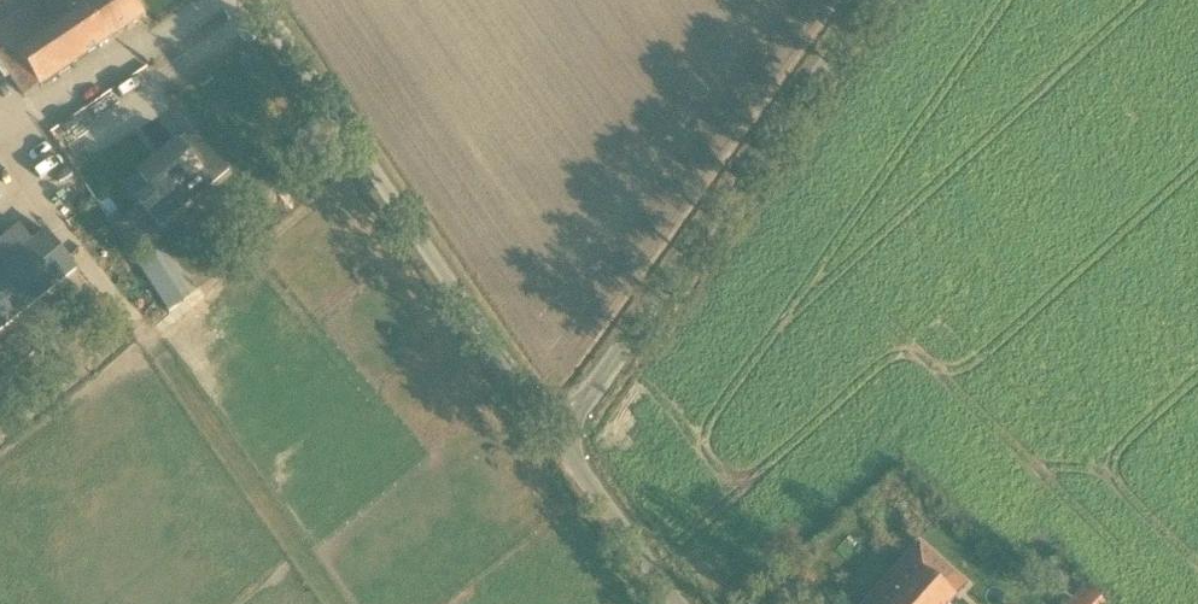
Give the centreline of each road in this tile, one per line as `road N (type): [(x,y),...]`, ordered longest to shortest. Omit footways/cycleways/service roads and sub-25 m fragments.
road 1 (unclassified): [(554,435),(863,0)]
road 2 (unclassified): [(554,435),(255,0)]
road 3 (unclassified): [(681,603),(554,435)]

